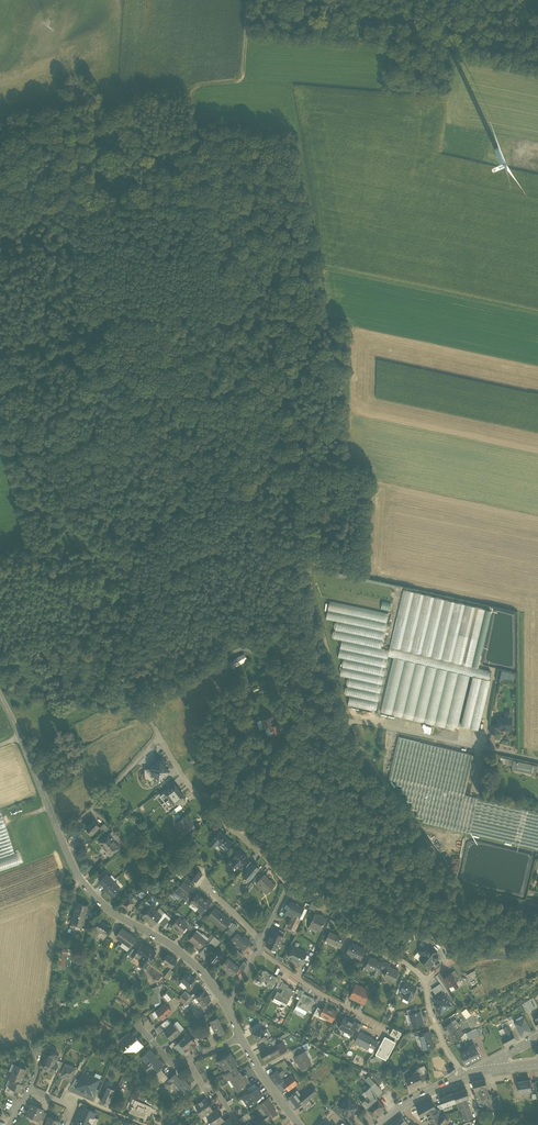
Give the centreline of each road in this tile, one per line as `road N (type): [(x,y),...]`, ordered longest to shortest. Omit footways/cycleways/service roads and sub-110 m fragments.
road 1 (track): [(248,0),(243,76),(193,95),(245,383),(283,423),(305,473),(307,569),(338,697),(448,871),(537,912)]
road 2 (residential): [(289,883),(336,907),(414,968),(463,1076)]
road 3 (residential): [(227,1007),(170,942),(103,904),(61,840)]
road 4 (residential): [(159,737),(212,813),(289,883)]
road 5 (residential): [(348,719),(537,760)]
road 6 (unclassified): [(61,840),(0,694)]
road 7 (residential): [(383,1026),(257,948)]
road 8 (residential): [(159,737),(61,840)]
road 9 (residential): [(235,650),(149,711),(159,737)]
road 10 (track): [(424,980),(450,961),(537,946)]

